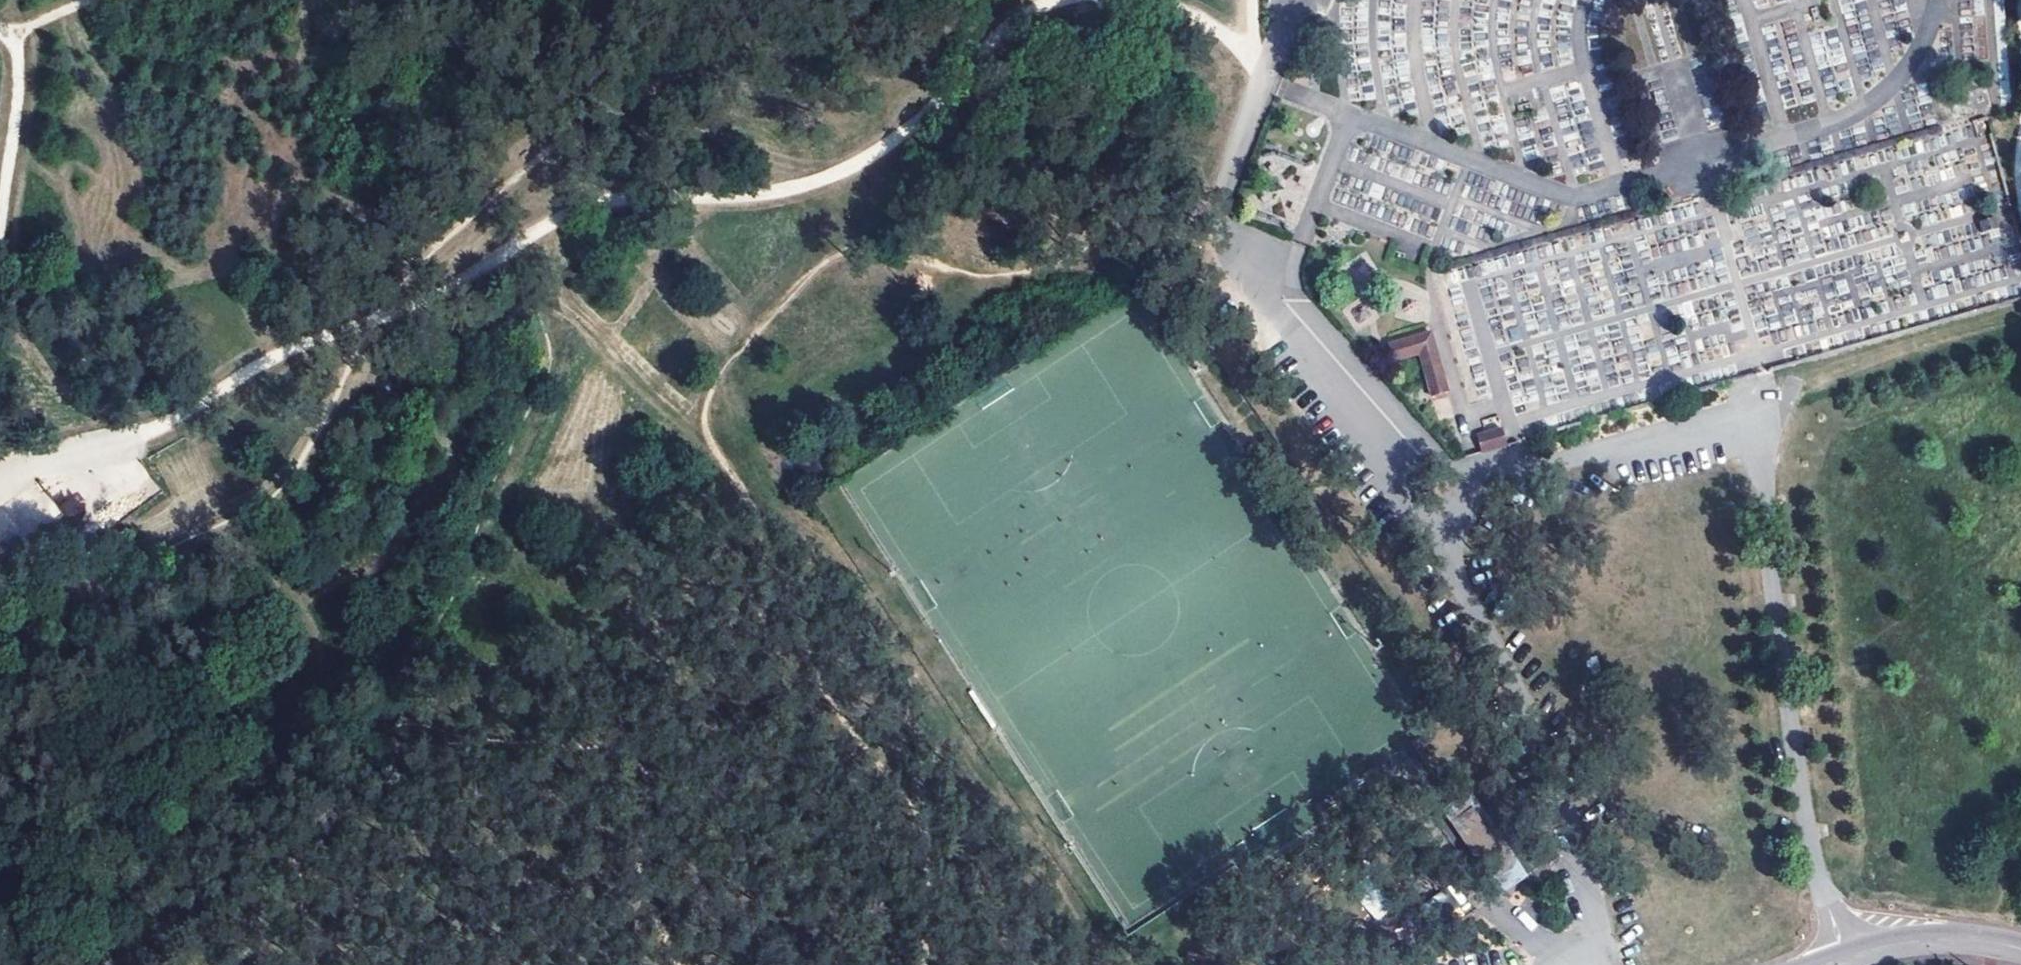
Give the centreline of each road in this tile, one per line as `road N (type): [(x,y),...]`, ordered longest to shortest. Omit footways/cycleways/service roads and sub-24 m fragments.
road 1 (track): [(173,421),(287,352),(429,295),(578,210),(654,196),(761,194),(839,173),(914,127),(1002,33),(1053,3)]
road 2 (track): [(0,30),(14,37),(21,90),(0,222)]
road 3 (tertiary): [(2020,950),(1926,940),(1826,964)]

